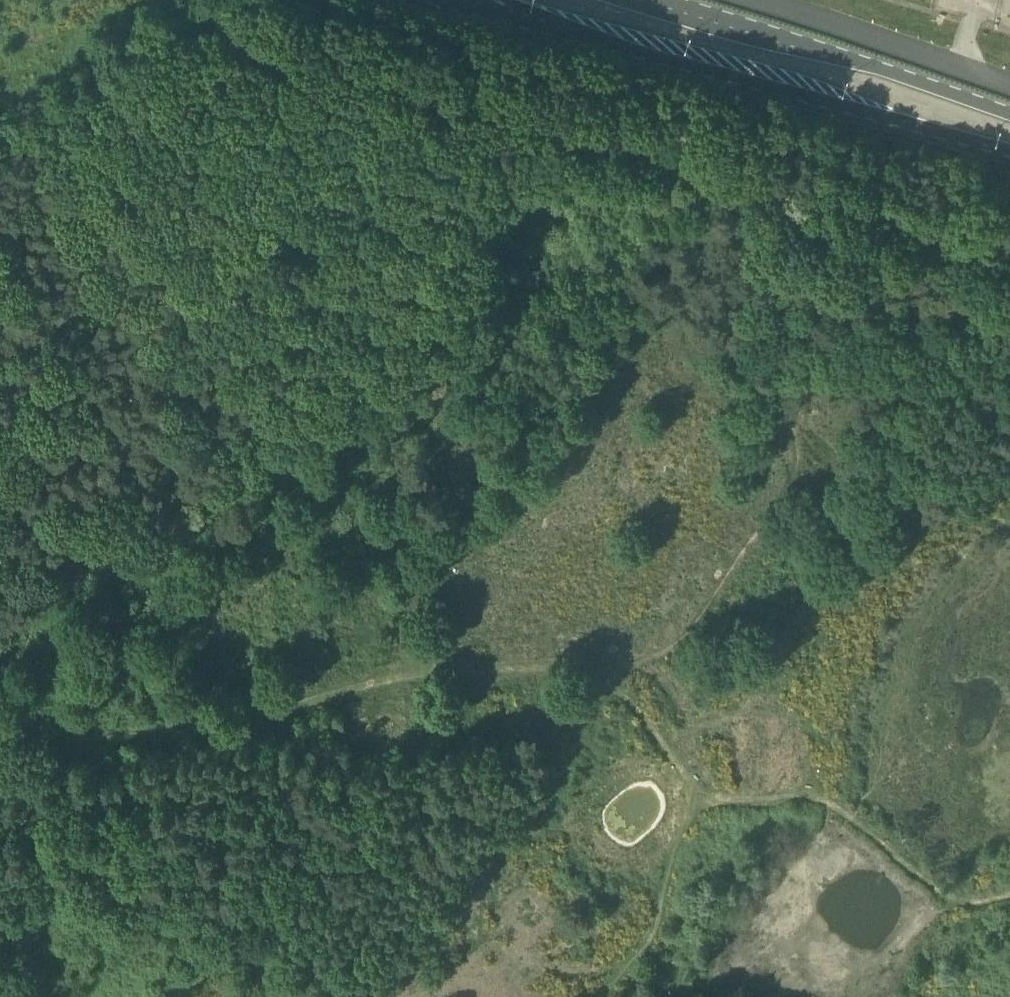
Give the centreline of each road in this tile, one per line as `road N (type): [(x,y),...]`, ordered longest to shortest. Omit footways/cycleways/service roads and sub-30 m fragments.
road 1 (track): [(0,741),(160,738),(398,684),(653,658),(802,492),(808,462),(802,426),(610,258),(0,644)]
road 2 (secondary): [(459,0),(1009,150)]
road 3 (secondary): [(1009,116),(637,0)]

